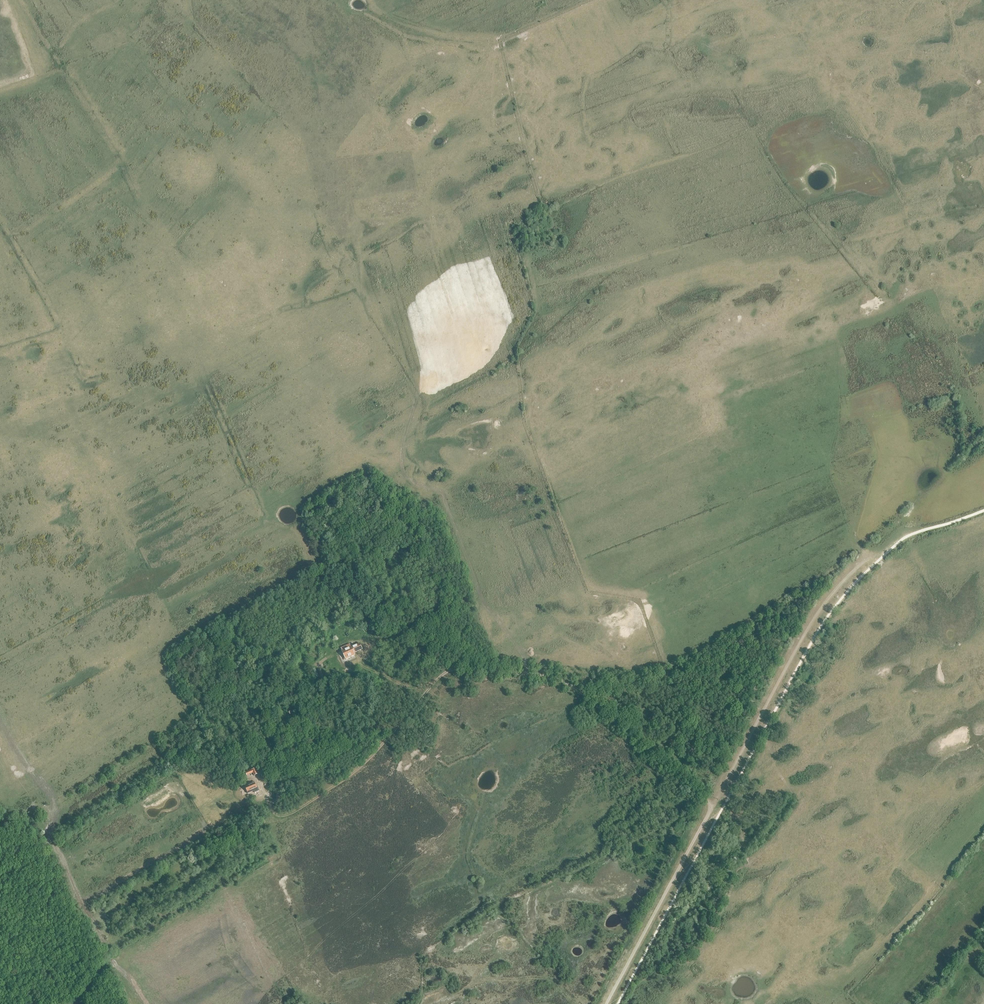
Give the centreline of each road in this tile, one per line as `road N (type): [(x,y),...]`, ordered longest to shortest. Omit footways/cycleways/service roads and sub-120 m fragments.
road 1 (track): [(713,806),(571,685),(459,668),(436,679),(345,780),(289,814),(275,815),(265,802),(249,809)]
road 2 (track): [(606,1003),(817,615),(844,581),(898,532),(904,537)]

